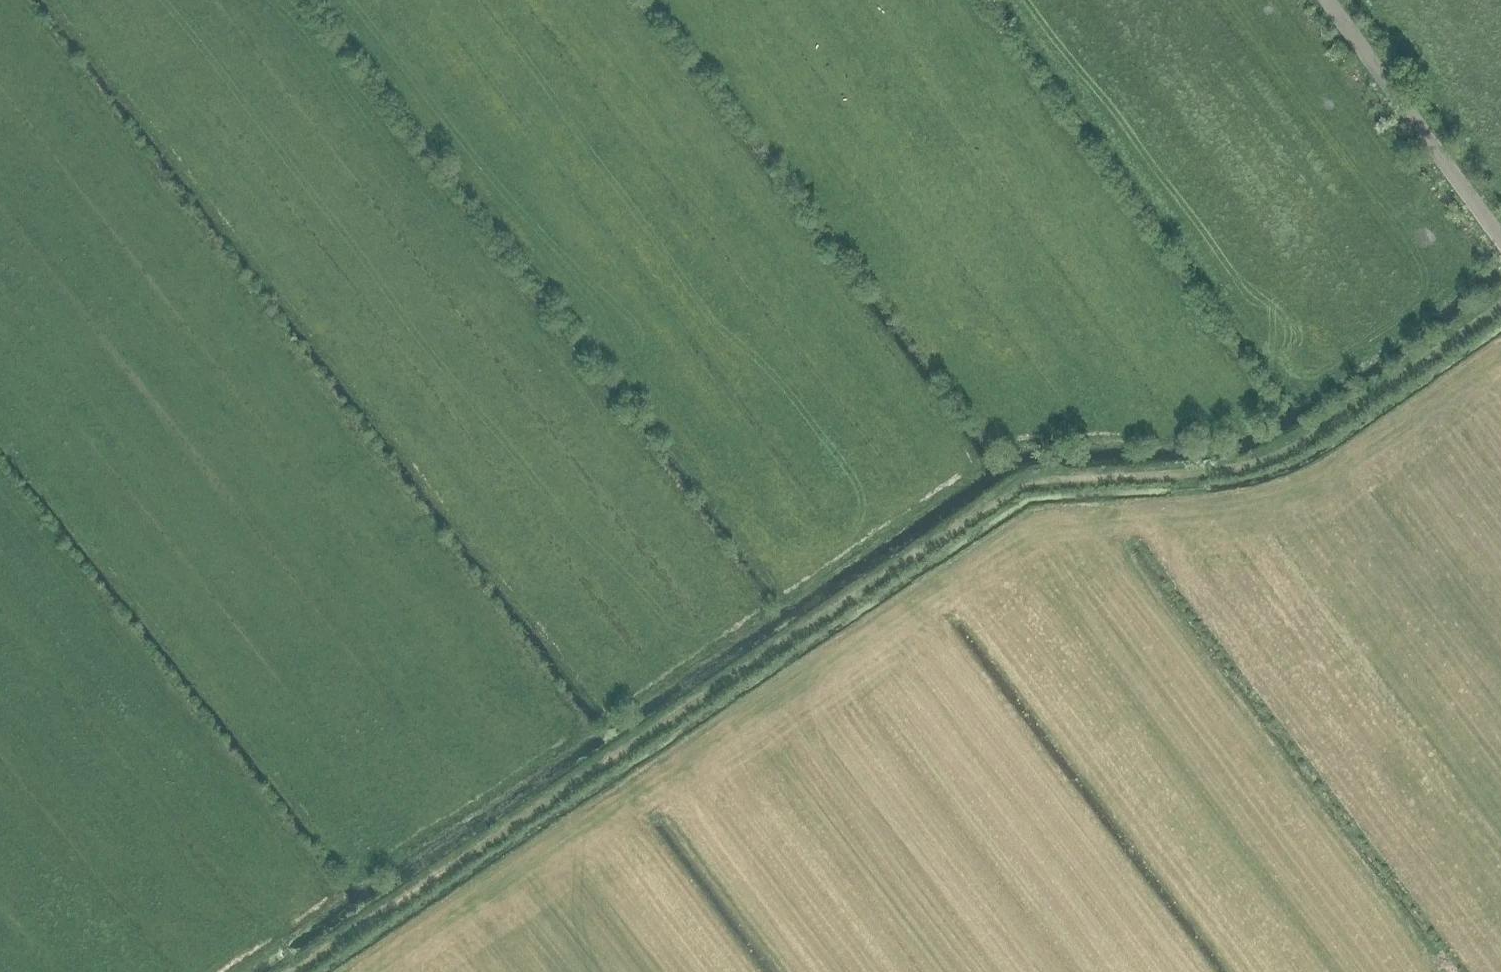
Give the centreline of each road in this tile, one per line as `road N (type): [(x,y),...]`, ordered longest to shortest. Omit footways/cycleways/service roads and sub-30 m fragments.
road 1 (tertiary): [(1500,240),(1323,0)]

